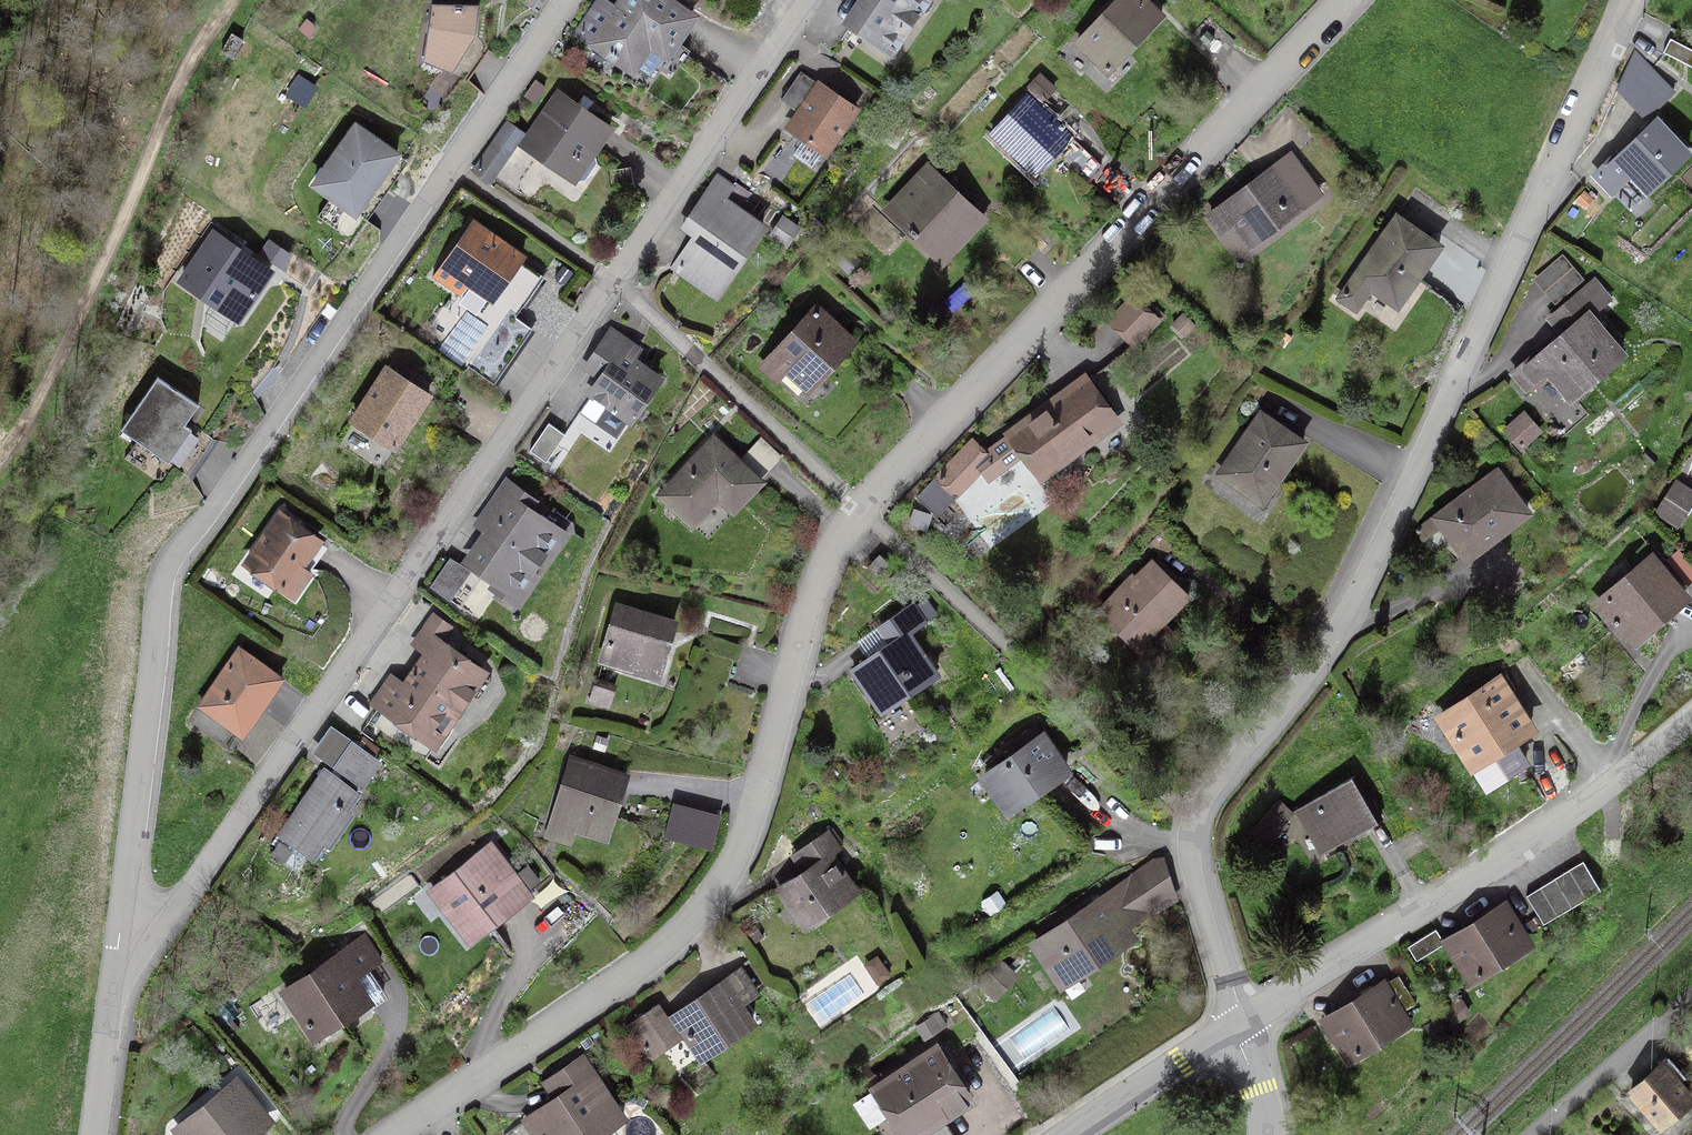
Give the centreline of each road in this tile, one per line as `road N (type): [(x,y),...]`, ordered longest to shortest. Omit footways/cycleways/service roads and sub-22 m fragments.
road 1 (residential): [(1353,0),(859,513),(822,589),(748,832),(720,897),(675,951),(402,1134)]
road 2 (residential): [(120,997),(818,0)]
road 3 (residential): [(1236,1028),(1202,859),(1207,821),(1245,757),(1297,703),(1365,587),(1633,0)]
road 4 (residential): [(574,0),(182,557),(164,596),(120,997)]
road 5 (residential): [(1236,1028),(1422,921),(1603,800),(1691,729)]
road 6 (track): [(0,471),(35,426),(112,283),(189,80),(239,0)]
road 7 (residential): [(1070,1134),(1236,1028)]
road 8 (residential): [(1691,1013),(1548,1134)]
road 9 (residential): [(120,997),(101,1134)]

